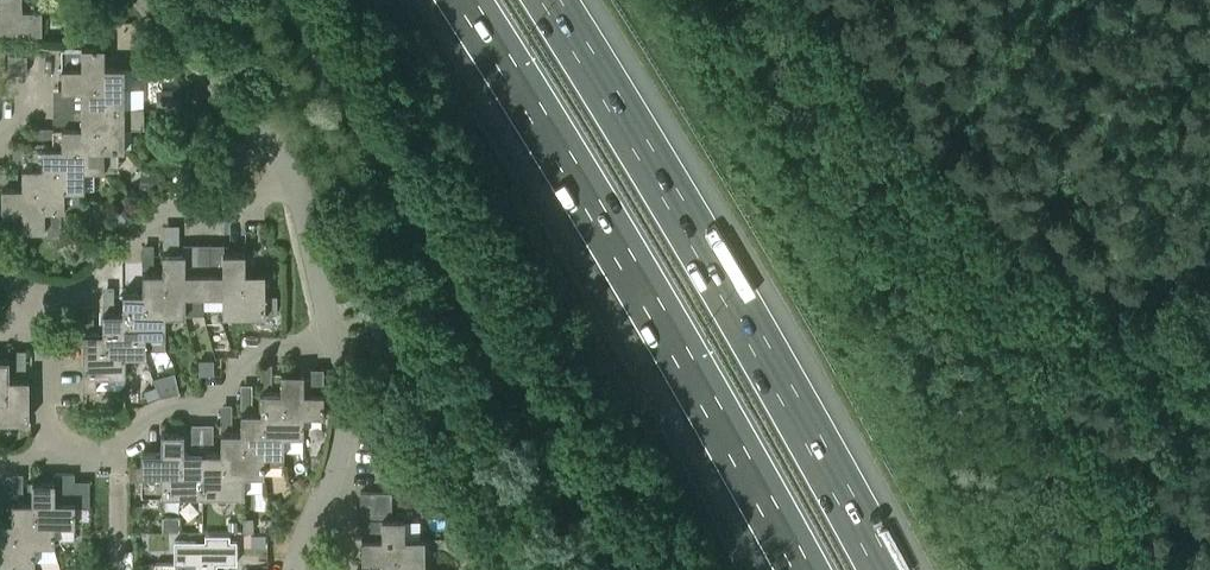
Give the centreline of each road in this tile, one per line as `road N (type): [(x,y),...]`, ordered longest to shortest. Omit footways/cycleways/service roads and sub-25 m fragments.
road 1 (motorway): [(459,0),(795,569)]
road 2 (motorway): [(891,569),(555,0)]
road 3 (residential): [(46,456),(99,455),(154,412),(215,397),(254,354),(333,336)]
road 4 (residential): [(42,306),(88,284),(166,209),(255,204),(292,178)]
road 5 (residential): [(294,569),(342,442),(344,386),(333,336)]
road 6 (residential): [(292,178),(264,128),(150,0)]
road 7 (residential): [(333,336),(292,178)]
road 8 (residential): [(46,456),(42,306)]

